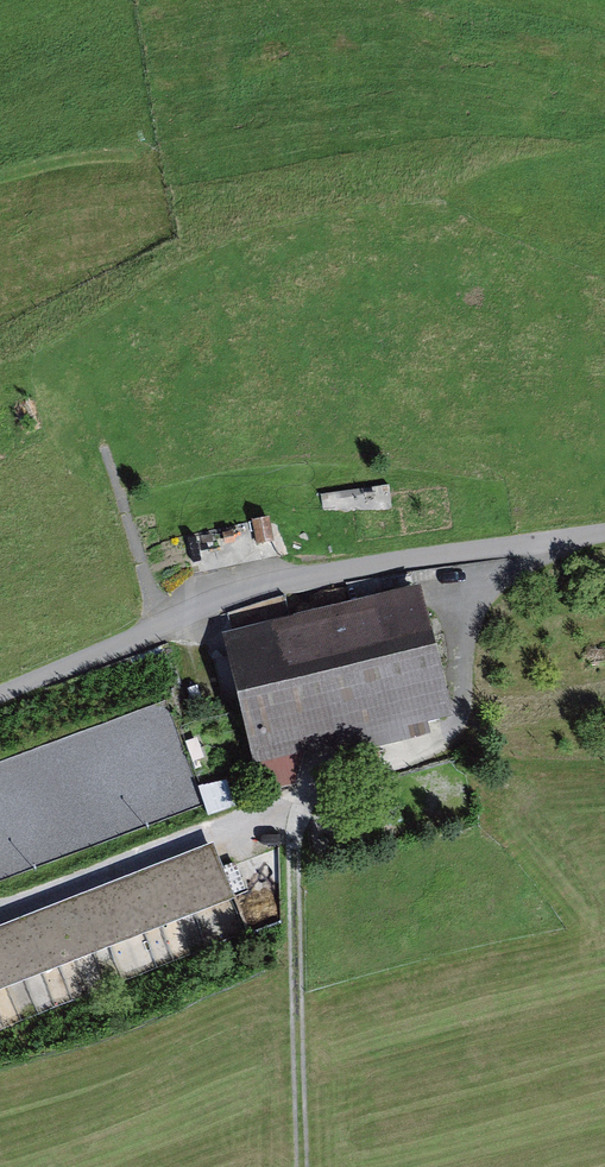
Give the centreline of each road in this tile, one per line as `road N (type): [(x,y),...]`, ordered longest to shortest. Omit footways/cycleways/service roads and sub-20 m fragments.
road 1 (unclassified): [(604,530),(289,582),(0,695)]
road 2 (track): [(300,1102),(292,858),(302,792)]
road 3 (track): [(103,443),(160,627)]

